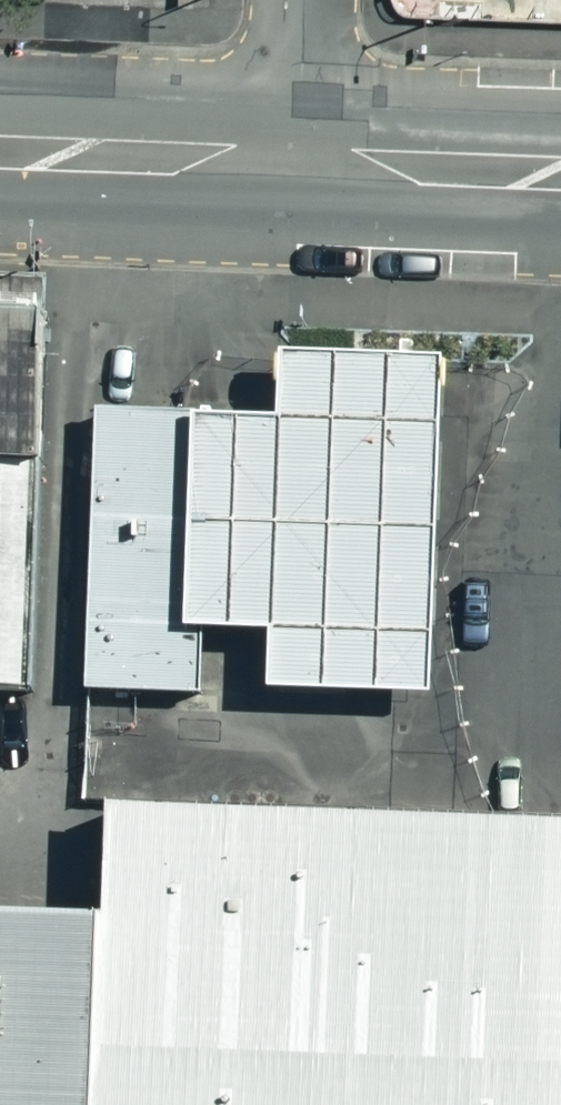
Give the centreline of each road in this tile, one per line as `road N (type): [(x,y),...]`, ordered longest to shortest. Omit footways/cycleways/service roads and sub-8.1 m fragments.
road 1 (secondary): [(0,156),(293,166)]
road 2 (secondary): [(293,166),(560,175)]
road 3 (unclassified): [(293,166),(303,0)]

